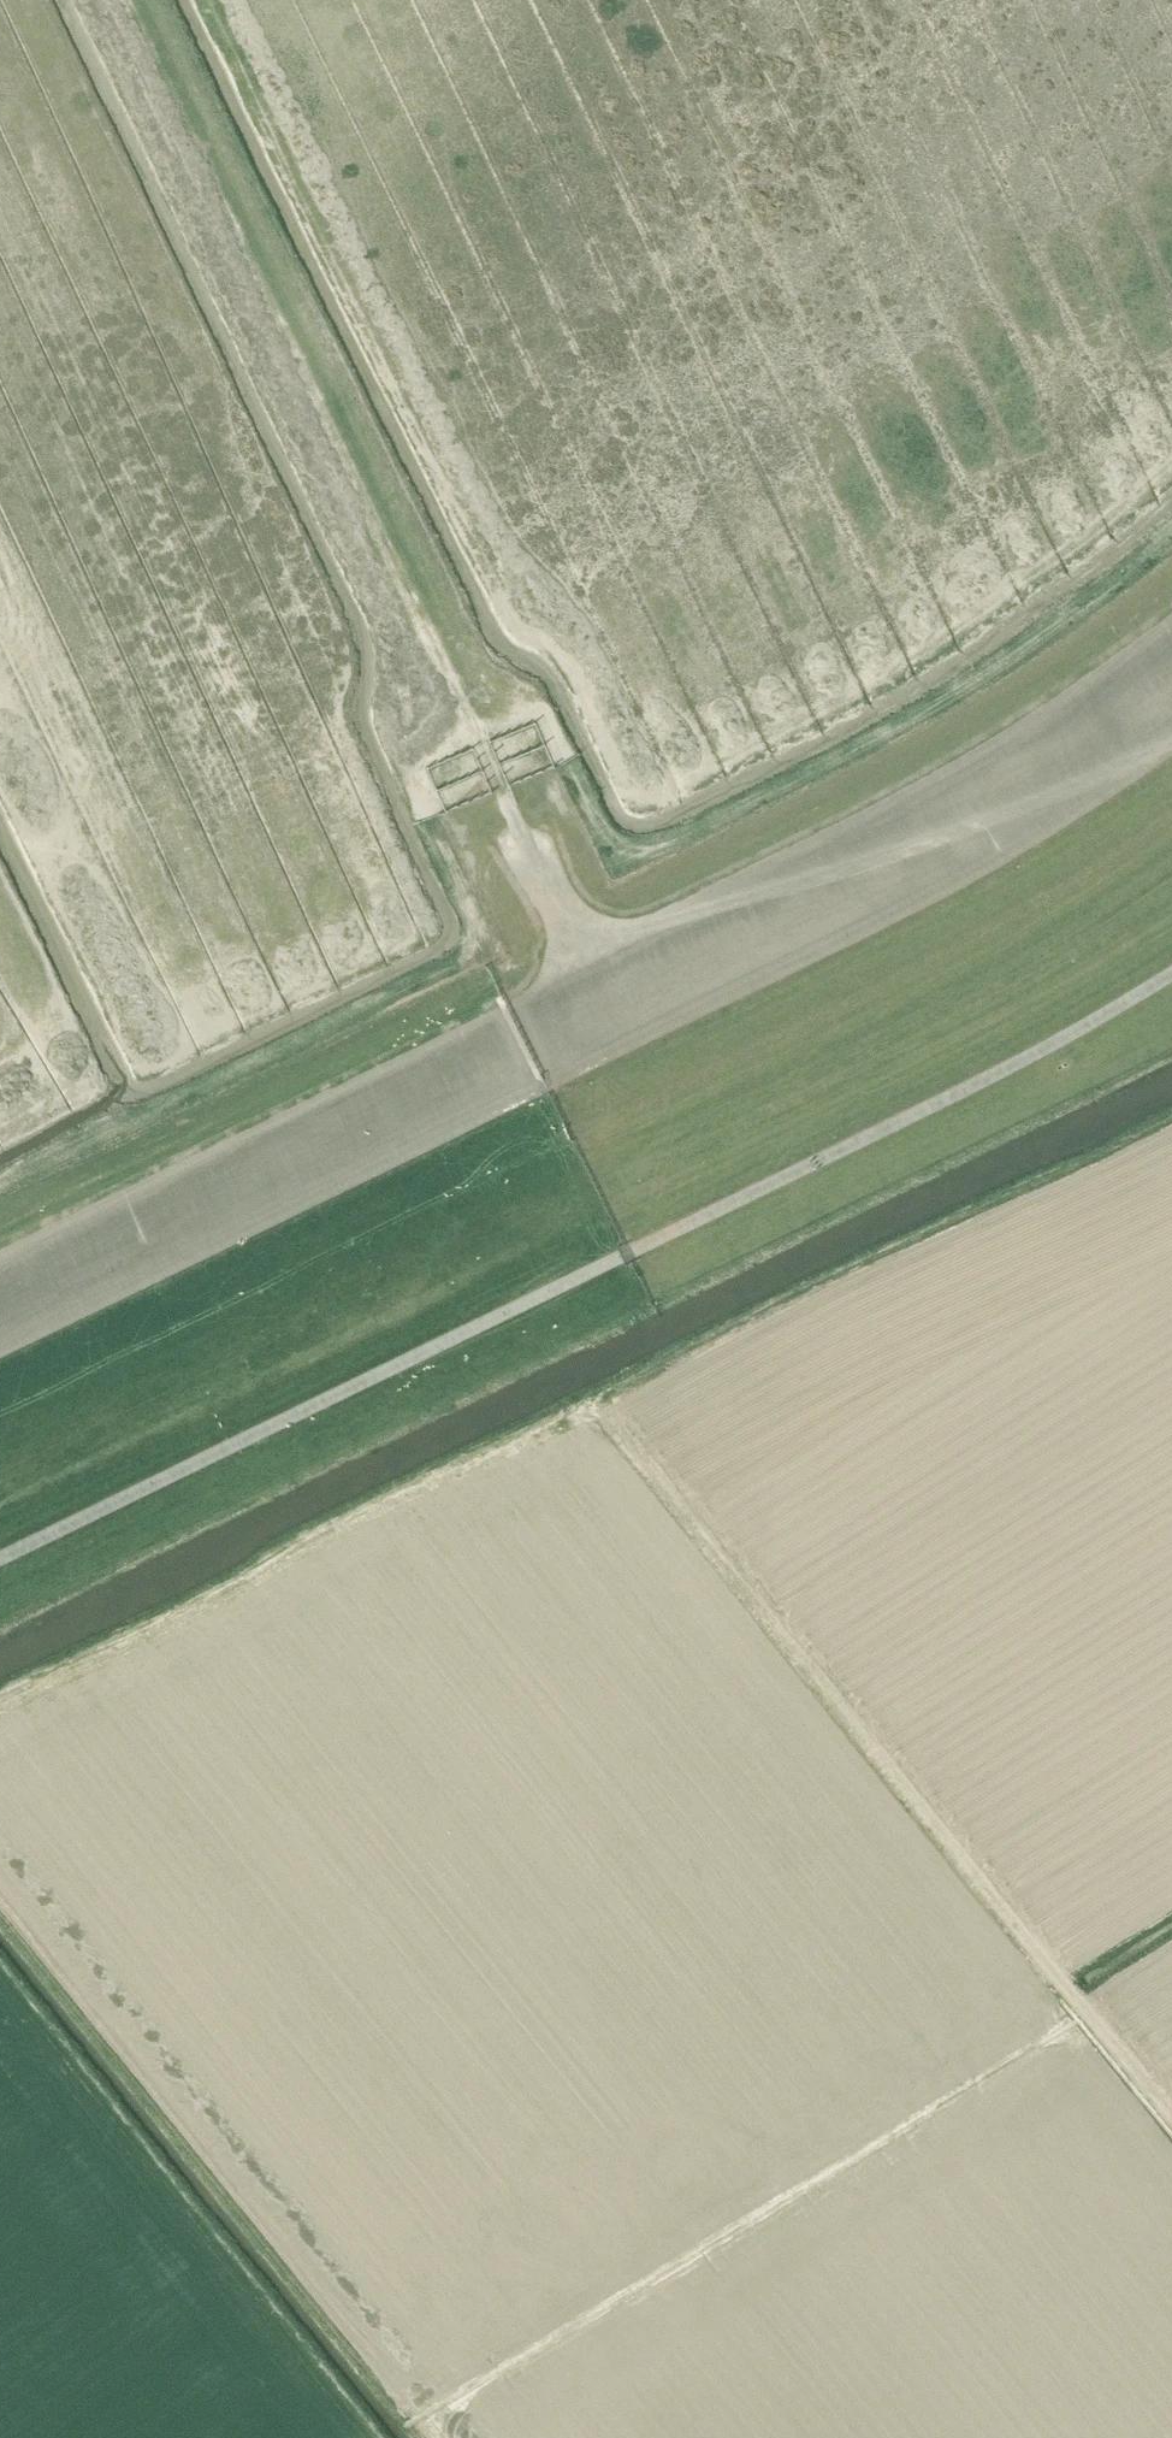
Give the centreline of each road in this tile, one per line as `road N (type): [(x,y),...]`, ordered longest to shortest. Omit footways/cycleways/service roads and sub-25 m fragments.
road 1 (track): [(1171,2127),(1066,1997)]

